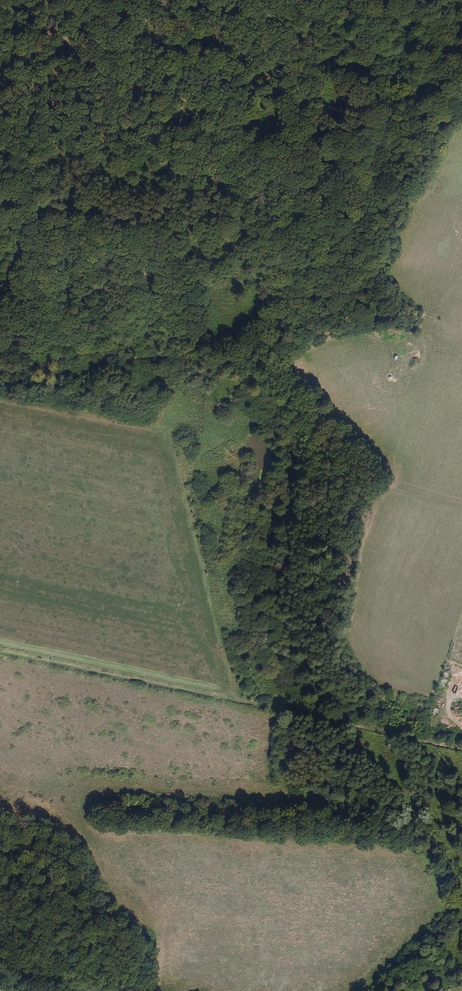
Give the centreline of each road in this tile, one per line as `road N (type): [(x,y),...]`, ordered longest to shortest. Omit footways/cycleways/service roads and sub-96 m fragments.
road 1 (track): [(0,654),(461,750)]
road 2 (track): [(344,0),(461,80)]

